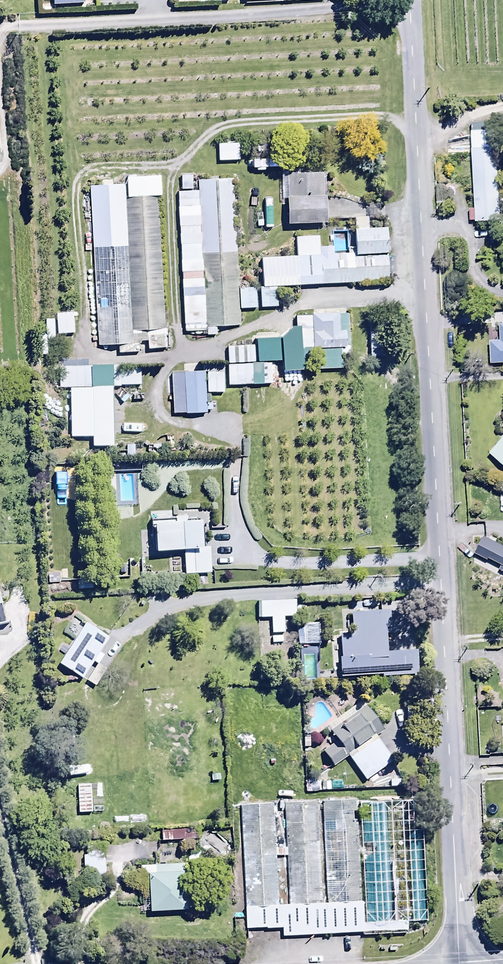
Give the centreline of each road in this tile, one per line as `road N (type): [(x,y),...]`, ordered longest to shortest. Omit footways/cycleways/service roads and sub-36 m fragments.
road 1 (tertiary): [(459,963),(408,0)]

